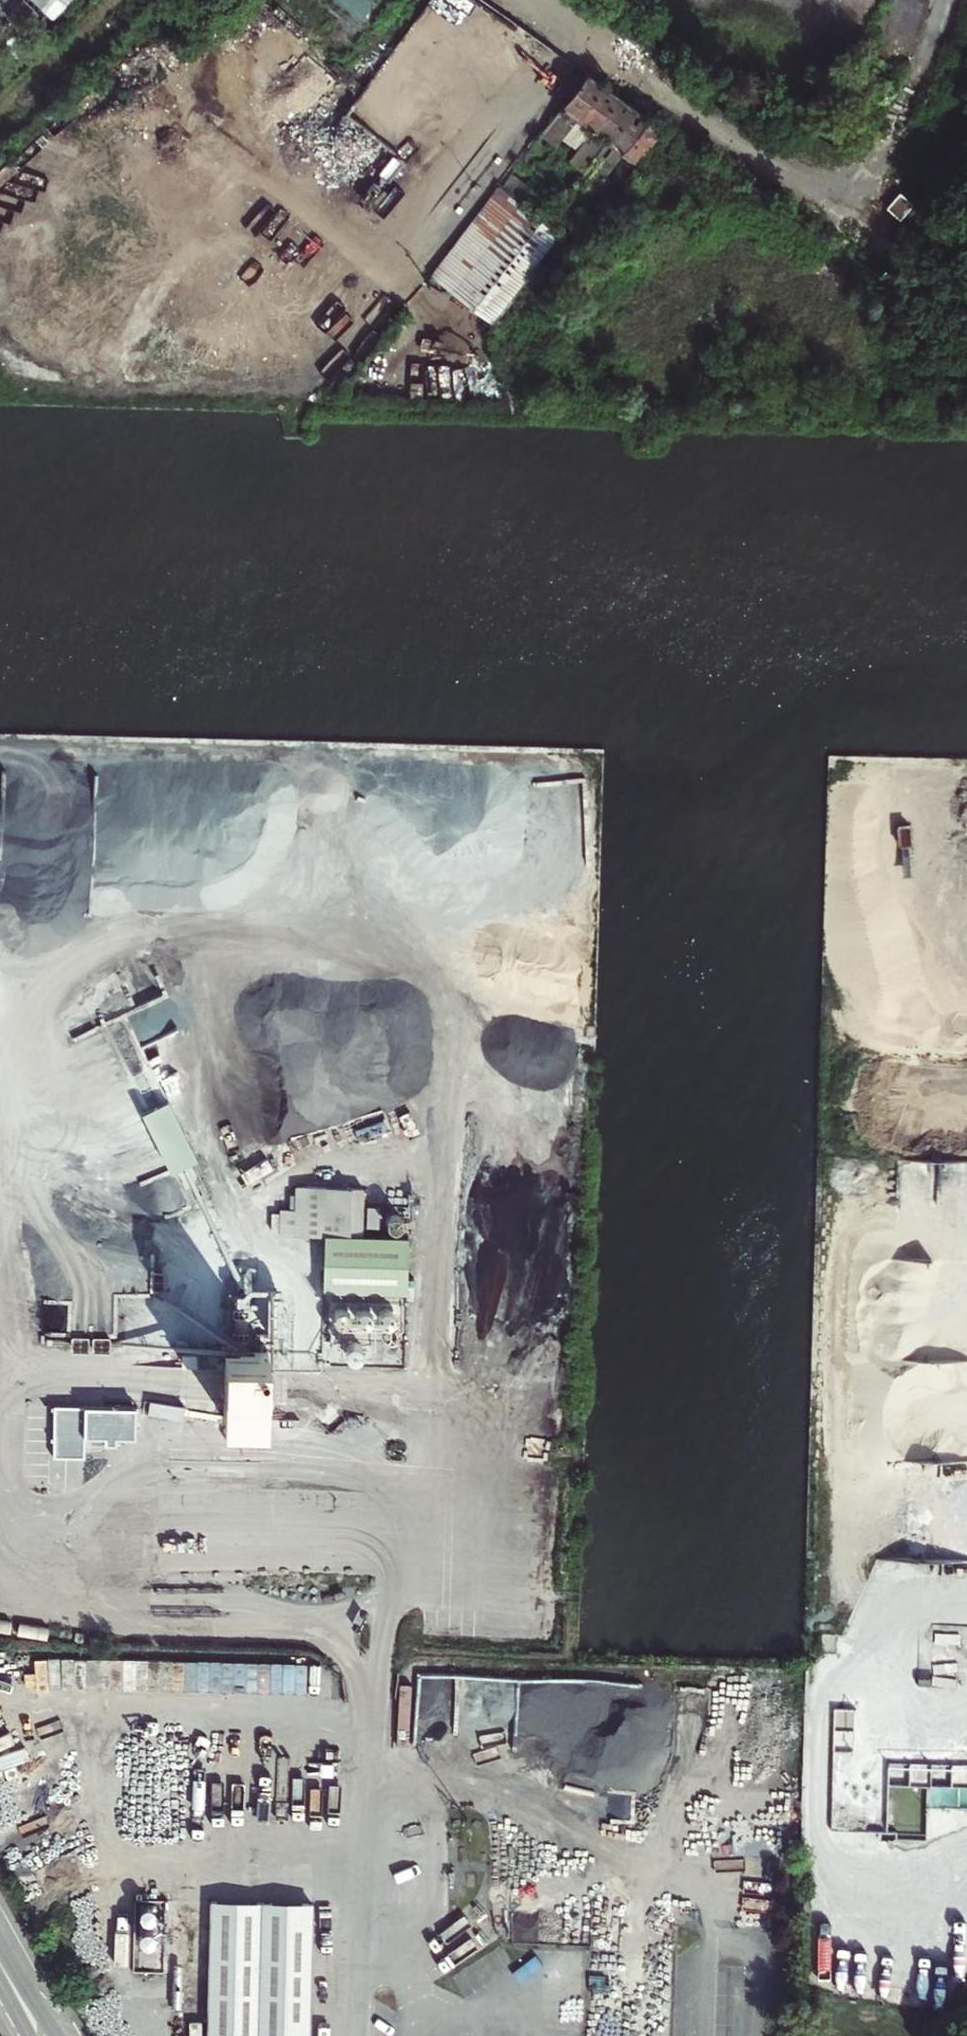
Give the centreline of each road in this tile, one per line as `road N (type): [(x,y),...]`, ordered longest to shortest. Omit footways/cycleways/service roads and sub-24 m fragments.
road 1 (residential): [(540,0),(685,101)]

